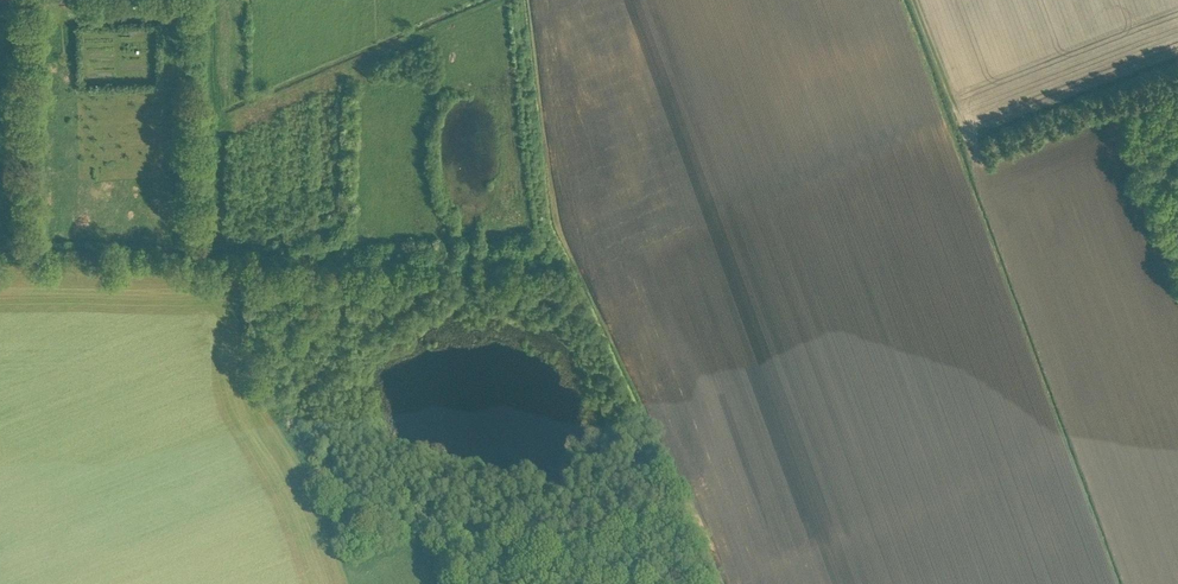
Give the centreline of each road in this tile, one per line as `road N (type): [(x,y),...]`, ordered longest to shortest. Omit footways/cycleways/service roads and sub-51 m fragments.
road 1 (track): [(961,146),(907,0)]

